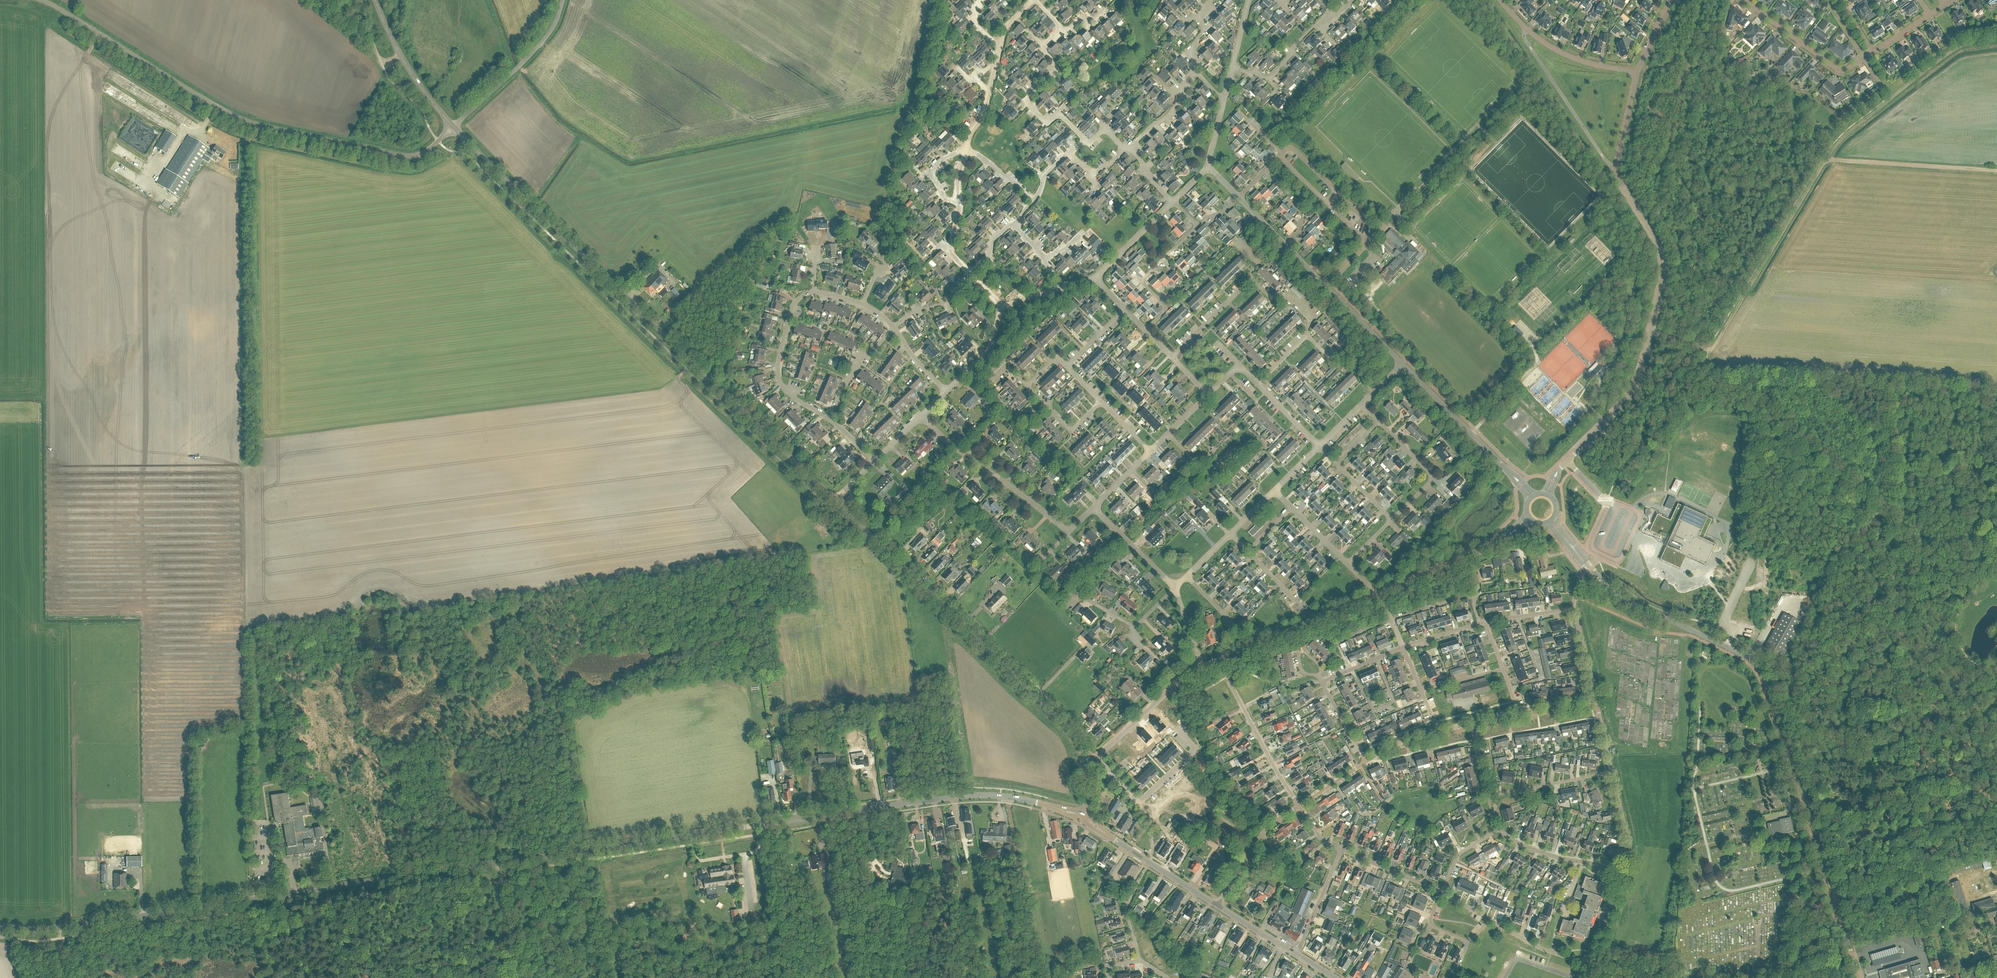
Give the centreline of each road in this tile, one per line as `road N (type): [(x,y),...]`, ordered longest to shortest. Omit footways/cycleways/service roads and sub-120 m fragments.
road 1 (secondary): [(763,824),(45,930),(0,928)]
road 2 (tertiary): [(835,500),(454,128)]
road 3 (unclassified): [(40,0),(247,121),(412,157),(454,128)]
road 4 (track): [(1707,350),(1835,144),(1954,50),(1996,39)]
road 5 (unclassified): [(1838,911),(1756,666),(1608,589)]
road 6 (tertiary): [(1084,761),(1071,732),(835,500)]
road 7 (unclassified): [(1616,166),(1660,246),(1663,274),(1634,387),(1562,467)]
road 8 (secondary): [(1085,818),(978,796),(763,824)]
road 9 (track): [(1605,744),(1616,737),(1618,678),(1603,669),(1608,626),(1652,640),(1659,635)]
road 10 (residential): [(1068,532),(922,415)]
road 11 (unclassified): [(1219,664),(1379,596)]
road 12 (residential): [(1177,728),(1198,751),(1138,803),(1099,755)]
road 13 (track): [(1996,171),(1825,159)]
road 14 (unclassified): [(454,128),(542,42),(563,0)]
road 15 (residential): [(830,419),(785,390),(777,370),(792,308),(814,292)]
road 16 (residential): [(1616,166),(1527,42),(1527,30)]
road 17 (residential): [(1300,806),(1219,664)]
road 18 (secondary): [(1218,905),(1085,818)]
road 19 (residential): [(1743,0),(1838,70),(1874,52)]
road 20 (unclassified): [(1513,476),(1402,365)]
road 21 (residential): [(1085,140),(1059,115),(1047,124),(1025,100),(1057,72),(1041,47)]
road 22 (unclassified): [(790,977),(763,824)]
road 23 (tertiary): [(454,128),(406,65),(376,0)]
road 24 (residential): [(1145,331),(1168,309),(1142,282),(1197,225)]
road 25 (unclassified): [(1379,596),(1506,539)]
road 26 (residential): [(1392,520),(1432,479),(1379,423)]
road 27 (unclassified): [(1099,755),(1203,670)]
road 28 (residential): [(1218,905),(1264,832),(1300,806)]
road 29 (residential): [(1489,796),(1611,772)]
road 30 (residential): [(1258,384),(1306,337),(1330,359),(1347,343)]

